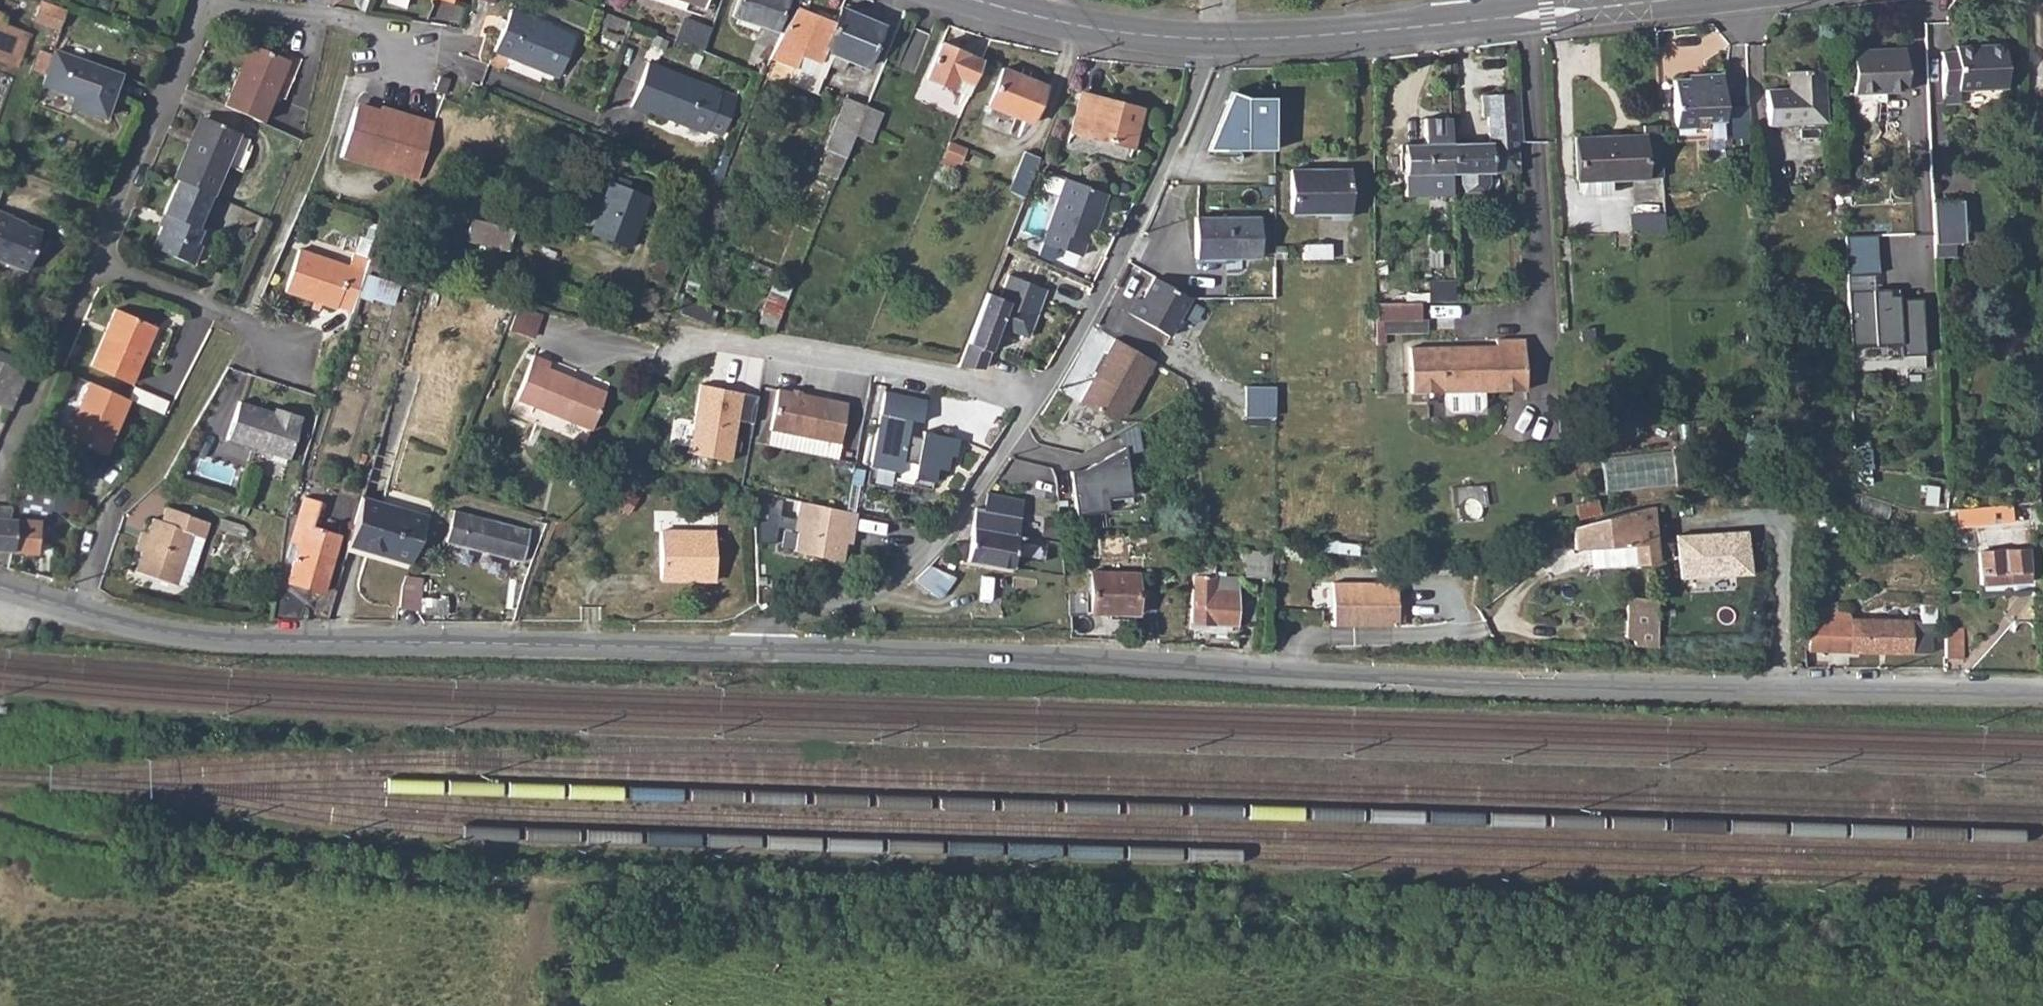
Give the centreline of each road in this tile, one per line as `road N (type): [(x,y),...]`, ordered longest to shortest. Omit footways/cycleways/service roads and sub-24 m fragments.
road 1 (tertiary): [(2042,692),(1446,680),(765,649)]
road 2 (residential): [(1202,39),(1194,91),(1122,260),(972,505),(944,541),(864,598),(790,610),(770,629),(765,649)]
road 3 (tertiary): [(765,649),(213,639),(80,613),(0,586)]
road 4 (residential): [(95,267),(205,6)]
road 5 (tertiary): [(1202,39),(1477,18)]
road 6 (residential): [(0,471),(95,267)]
road 7 (tertiary): [(987,0),(1079,25),(1202,39)]
road 8 (residential): [(95,267),(251,325),(280,364)]
road 9 (residential): [(205,6),(328,23),(372,35),(406,58)]
road 10 (tertiary): [(1477,18),(1645,0)]

